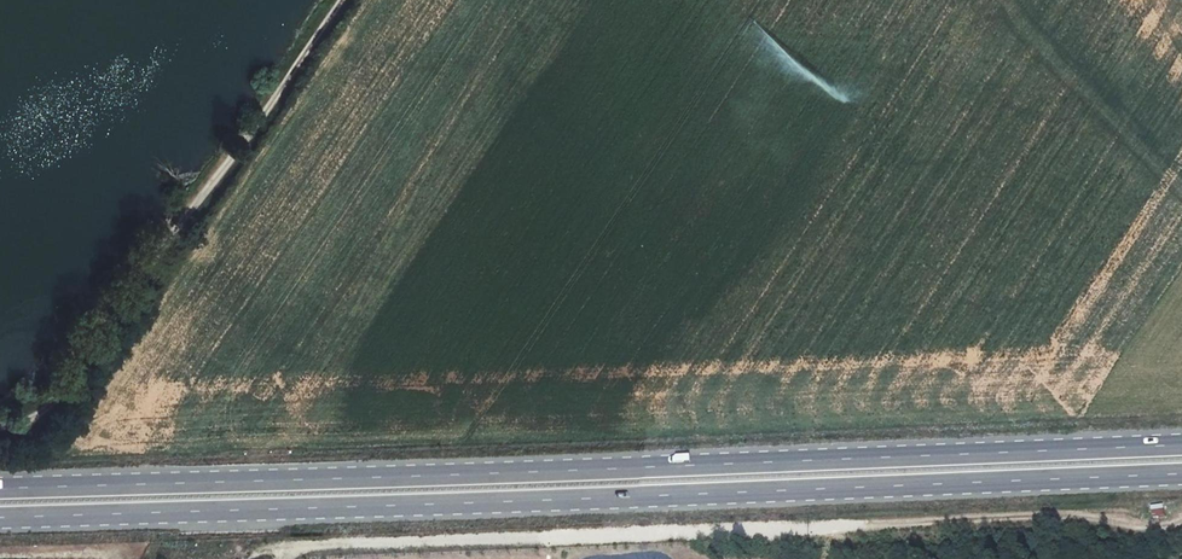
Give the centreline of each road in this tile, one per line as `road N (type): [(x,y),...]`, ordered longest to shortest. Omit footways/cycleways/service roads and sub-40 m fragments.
road 1 (trunk): [(1181,444),(0,488)]
road 2 (trunk): [(0,518),(1181,476)]
road 3 (track): [(1181,525),(1158,531),(1067,516),(284,544),(233,558)]
road 4 (track): [(0,426),(40,418),(345,0)]

